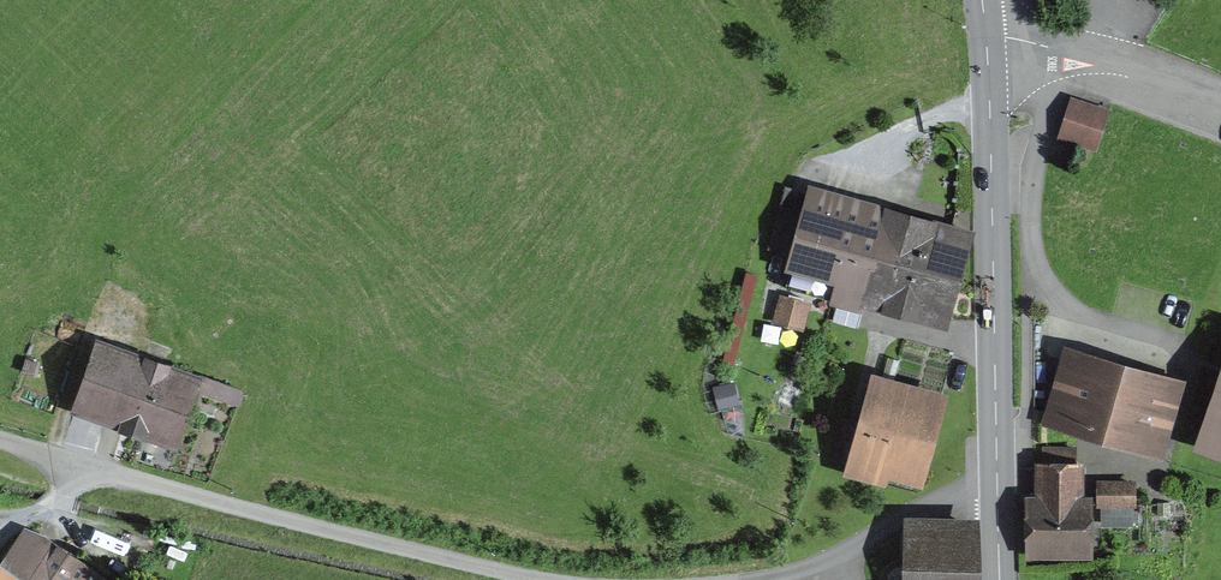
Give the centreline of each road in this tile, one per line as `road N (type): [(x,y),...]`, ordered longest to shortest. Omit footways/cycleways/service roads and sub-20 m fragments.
road 1 (secondary): [(1001,579),(986,32)]
road 2 (residential): [(986,32),(1220,97)]

